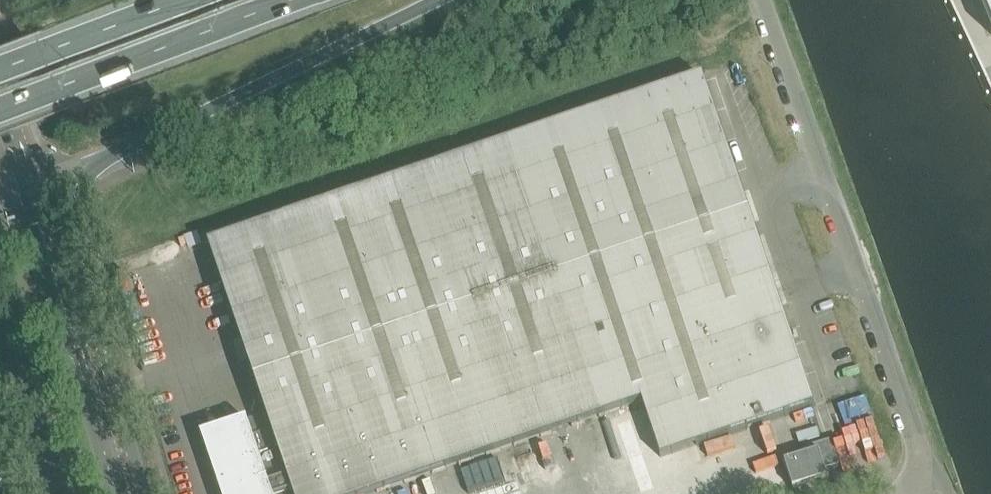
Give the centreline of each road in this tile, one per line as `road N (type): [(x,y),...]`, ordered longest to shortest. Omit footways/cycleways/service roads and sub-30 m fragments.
road 1 (unclassified): [(917,493),(915,436),(758,0)]
road 2 (trunk): [(82,168),(429,0)]
road 3 (trunk): [(0,112),(295,0)]
road 4 (tertiary): [(122,493),(51,263)]
road 5 (tertiary): [(0,295),(54,493)]
road 6 (trunk): [(189,0),(0,72)]

